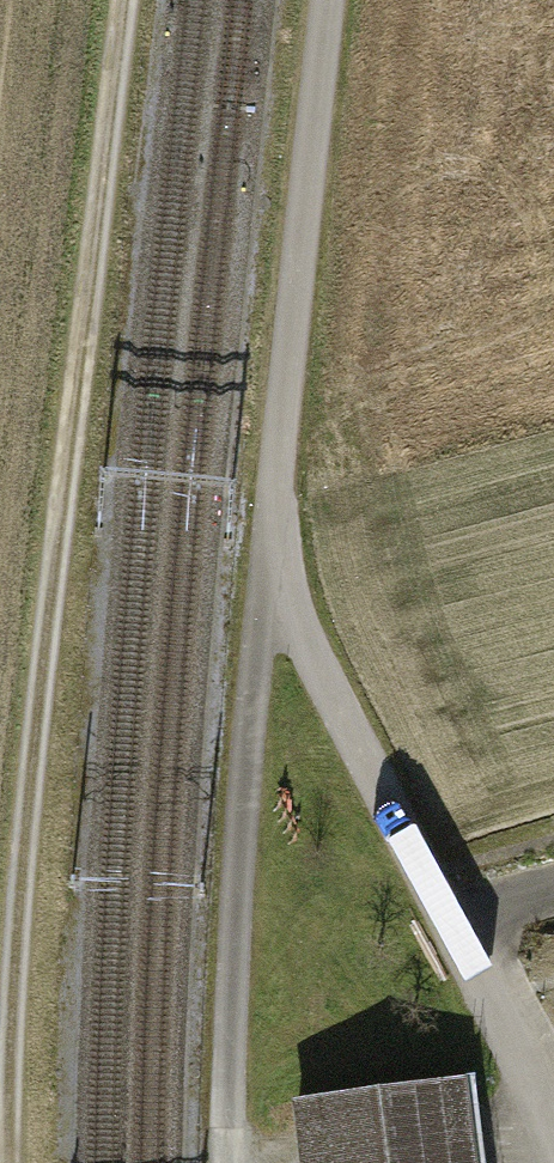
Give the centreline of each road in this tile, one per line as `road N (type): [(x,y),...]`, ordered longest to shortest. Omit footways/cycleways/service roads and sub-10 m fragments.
road 1 (track): [(131,0),(18,980),(14,1162)]
road 2 (track): [(553,1136),(418,850),(270,575)]
road 3 (track): [(270,575),(242,814),(217,1162)]
road 4 (track): [(270,575),(326,0)]

